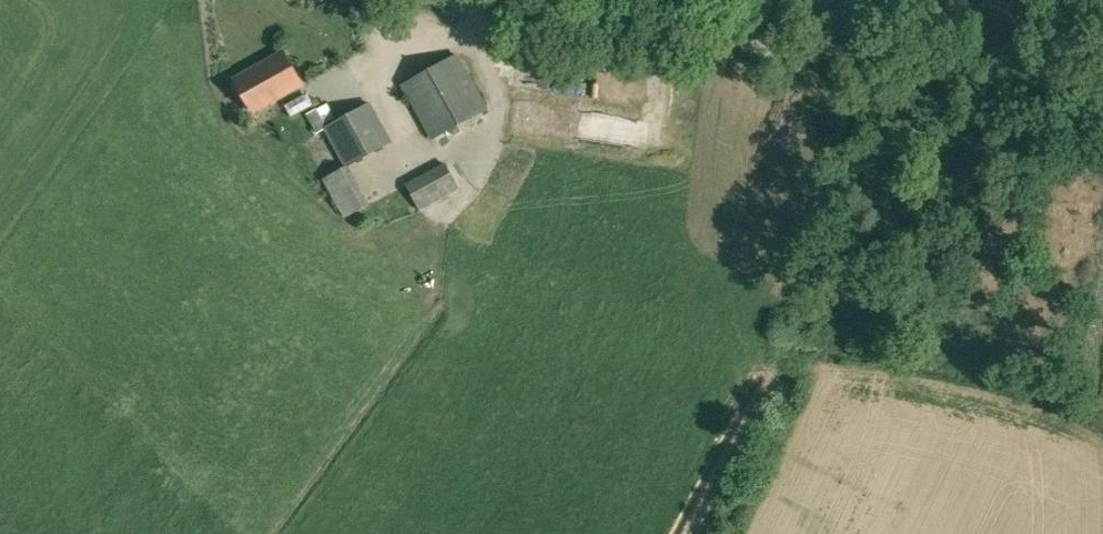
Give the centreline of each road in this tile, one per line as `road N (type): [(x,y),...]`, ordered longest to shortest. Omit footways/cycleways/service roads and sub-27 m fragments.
road 1 (unclassified): [(872,49),(485,0)]
road 2 (track): [(1093,0),(1041,38),(980,58),(872,49)]

